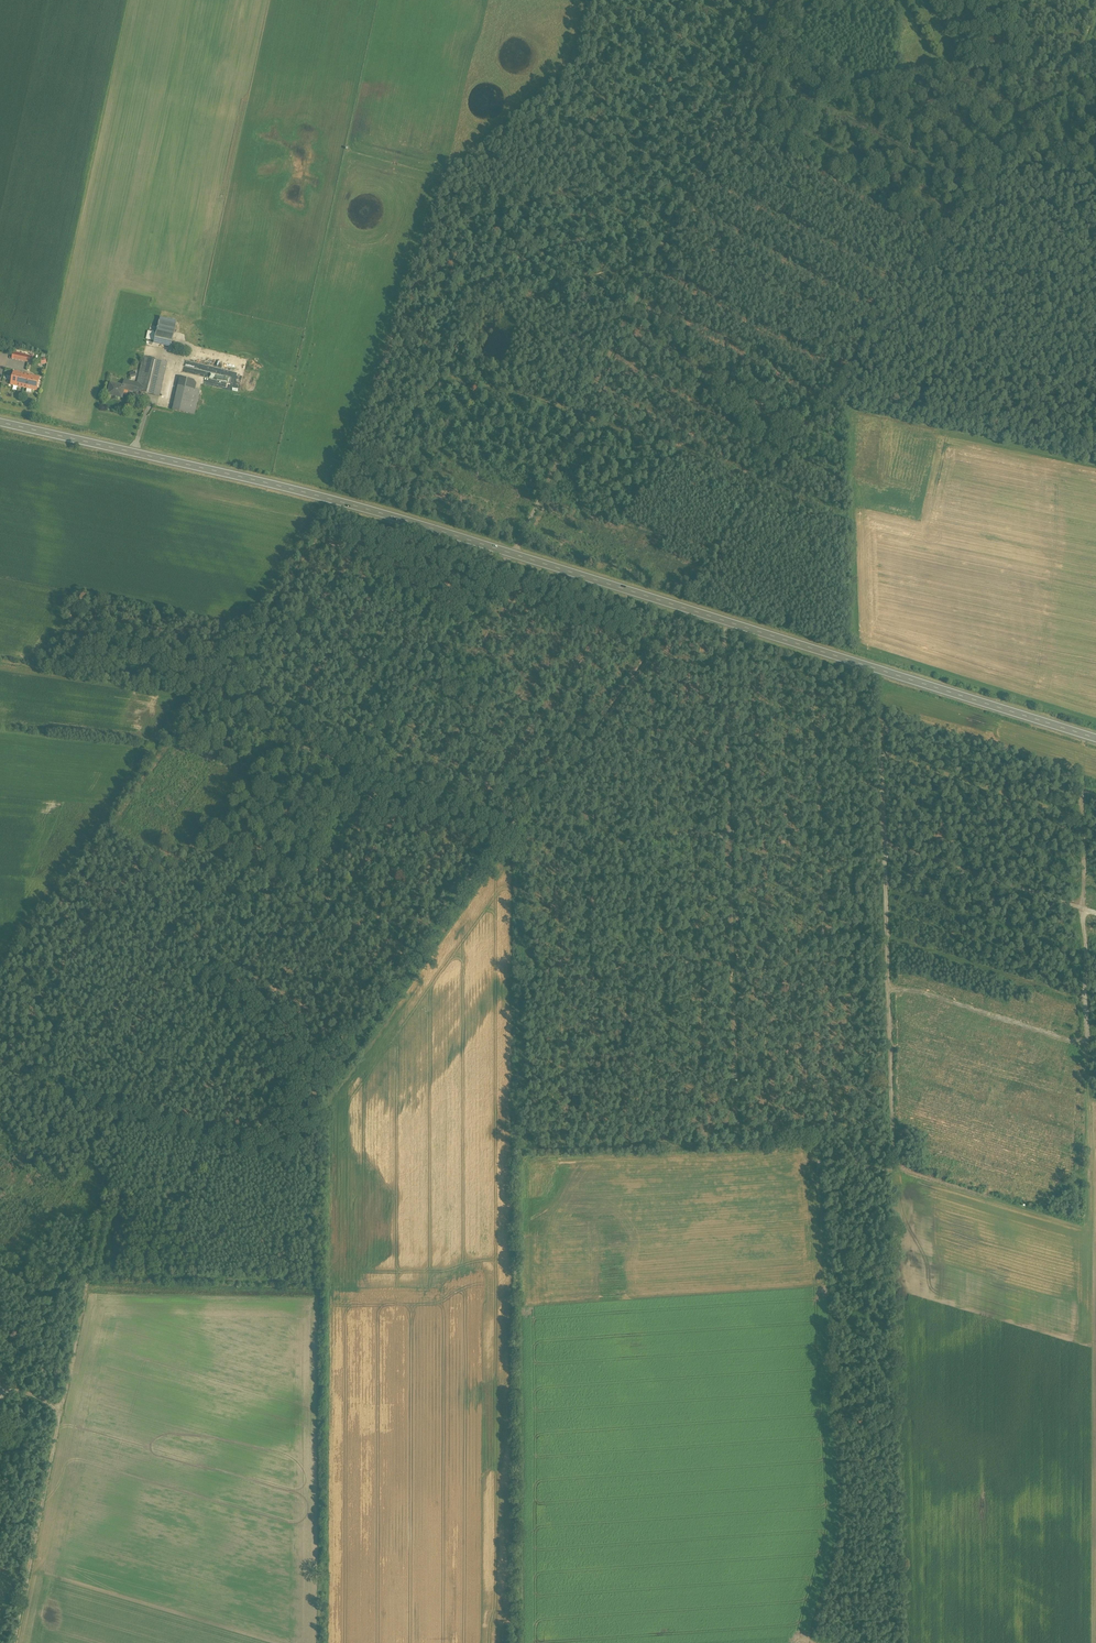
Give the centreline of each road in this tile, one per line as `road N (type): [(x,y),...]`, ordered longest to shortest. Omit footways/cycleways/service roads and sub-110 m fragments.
road 1 (track): [(0,1072),(115,1103),(512,554),(779,0)]
road 2 (secondary): [(0,423),(347,504),(722,620)]
road 3 (track): [(1082,734),(1089,1231),(924,1183)]
road 4 (track): [(900,1175),(790,1162),(505,1168),(509,933)]
road 5 (track): [(505,1168),(469,1172),(387,1222),(352,1248),(339,1272),(349,1400),(382,1480),(397,1642)]
road 6 (track): [(877,669),(895,1168),(924,1183)]
road 7 (unclassified): [(722,620),(735,1138)]
road 8 (secondary): [(722,620),(1095,739)]
road 9 (track): [(15,1642),(62,1421)]
road 10 (track): [(1095,465),(956,439)]
road 11 (track): [(62,1421),(88,1285)]

